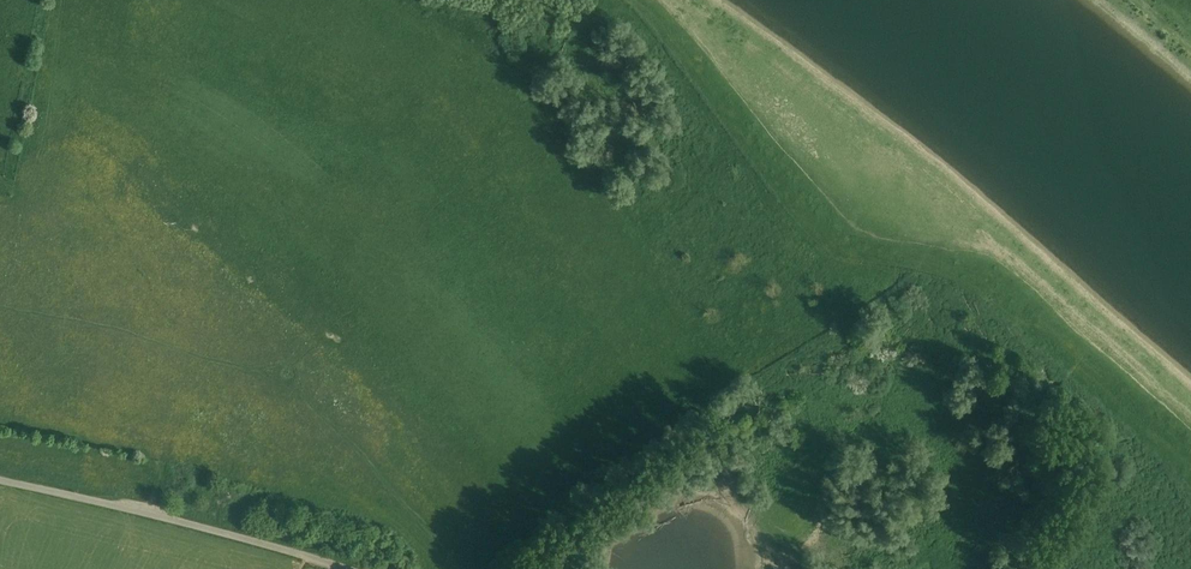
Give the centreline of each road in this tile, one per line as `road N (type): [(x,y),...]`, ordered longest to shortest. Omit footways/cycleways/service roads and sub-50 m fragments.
road 1 (track): [(350,568),(0,480)]

